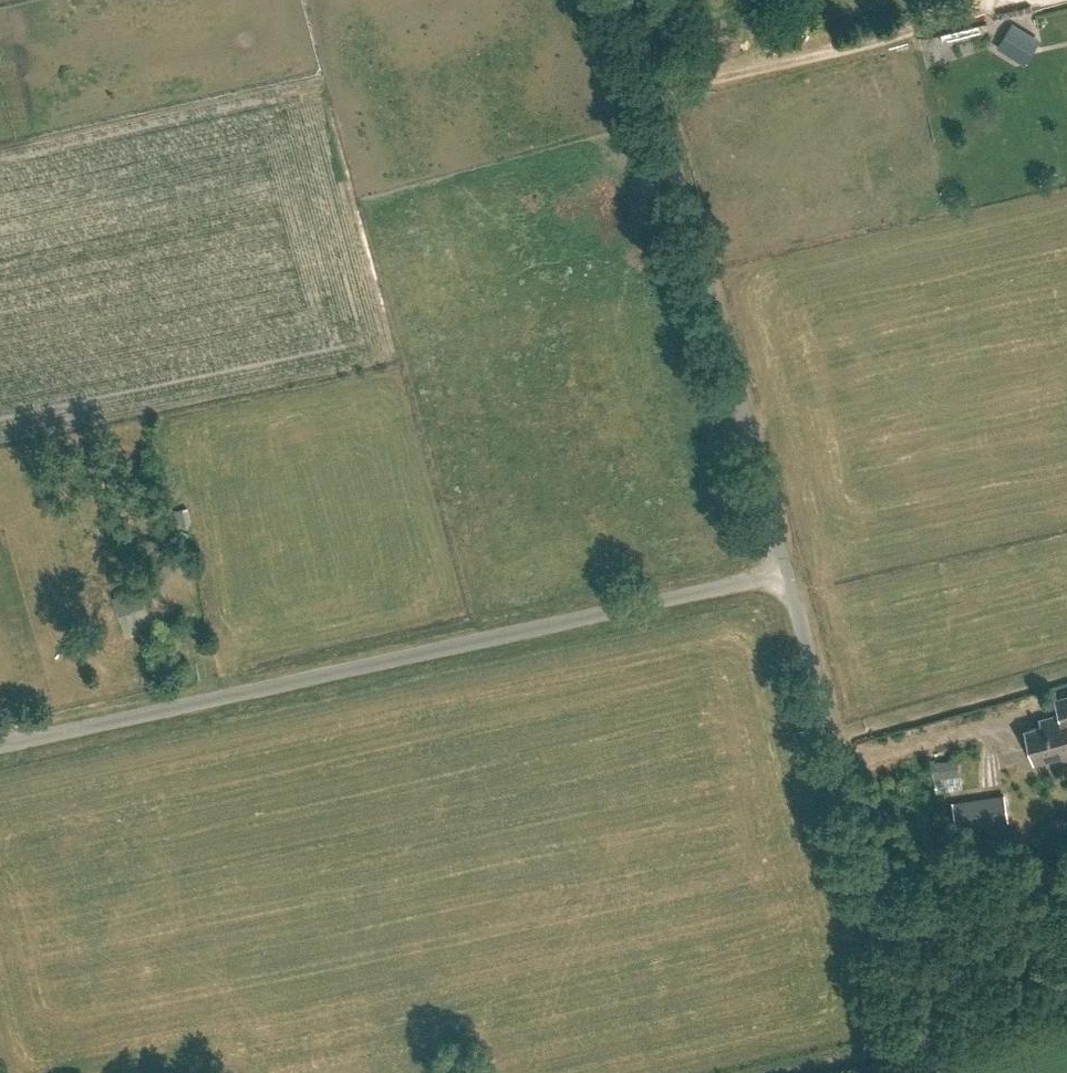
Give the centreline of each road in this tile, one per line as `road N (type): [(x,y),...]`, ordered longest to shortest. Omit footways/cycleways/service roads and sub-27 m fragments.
road 1 (unclassified): [(0,746),(788,572)]
road 2 (unclassified): [(788,572),(630,0)]
road 3 (unclassified): [(925,1072),(788,572)]

